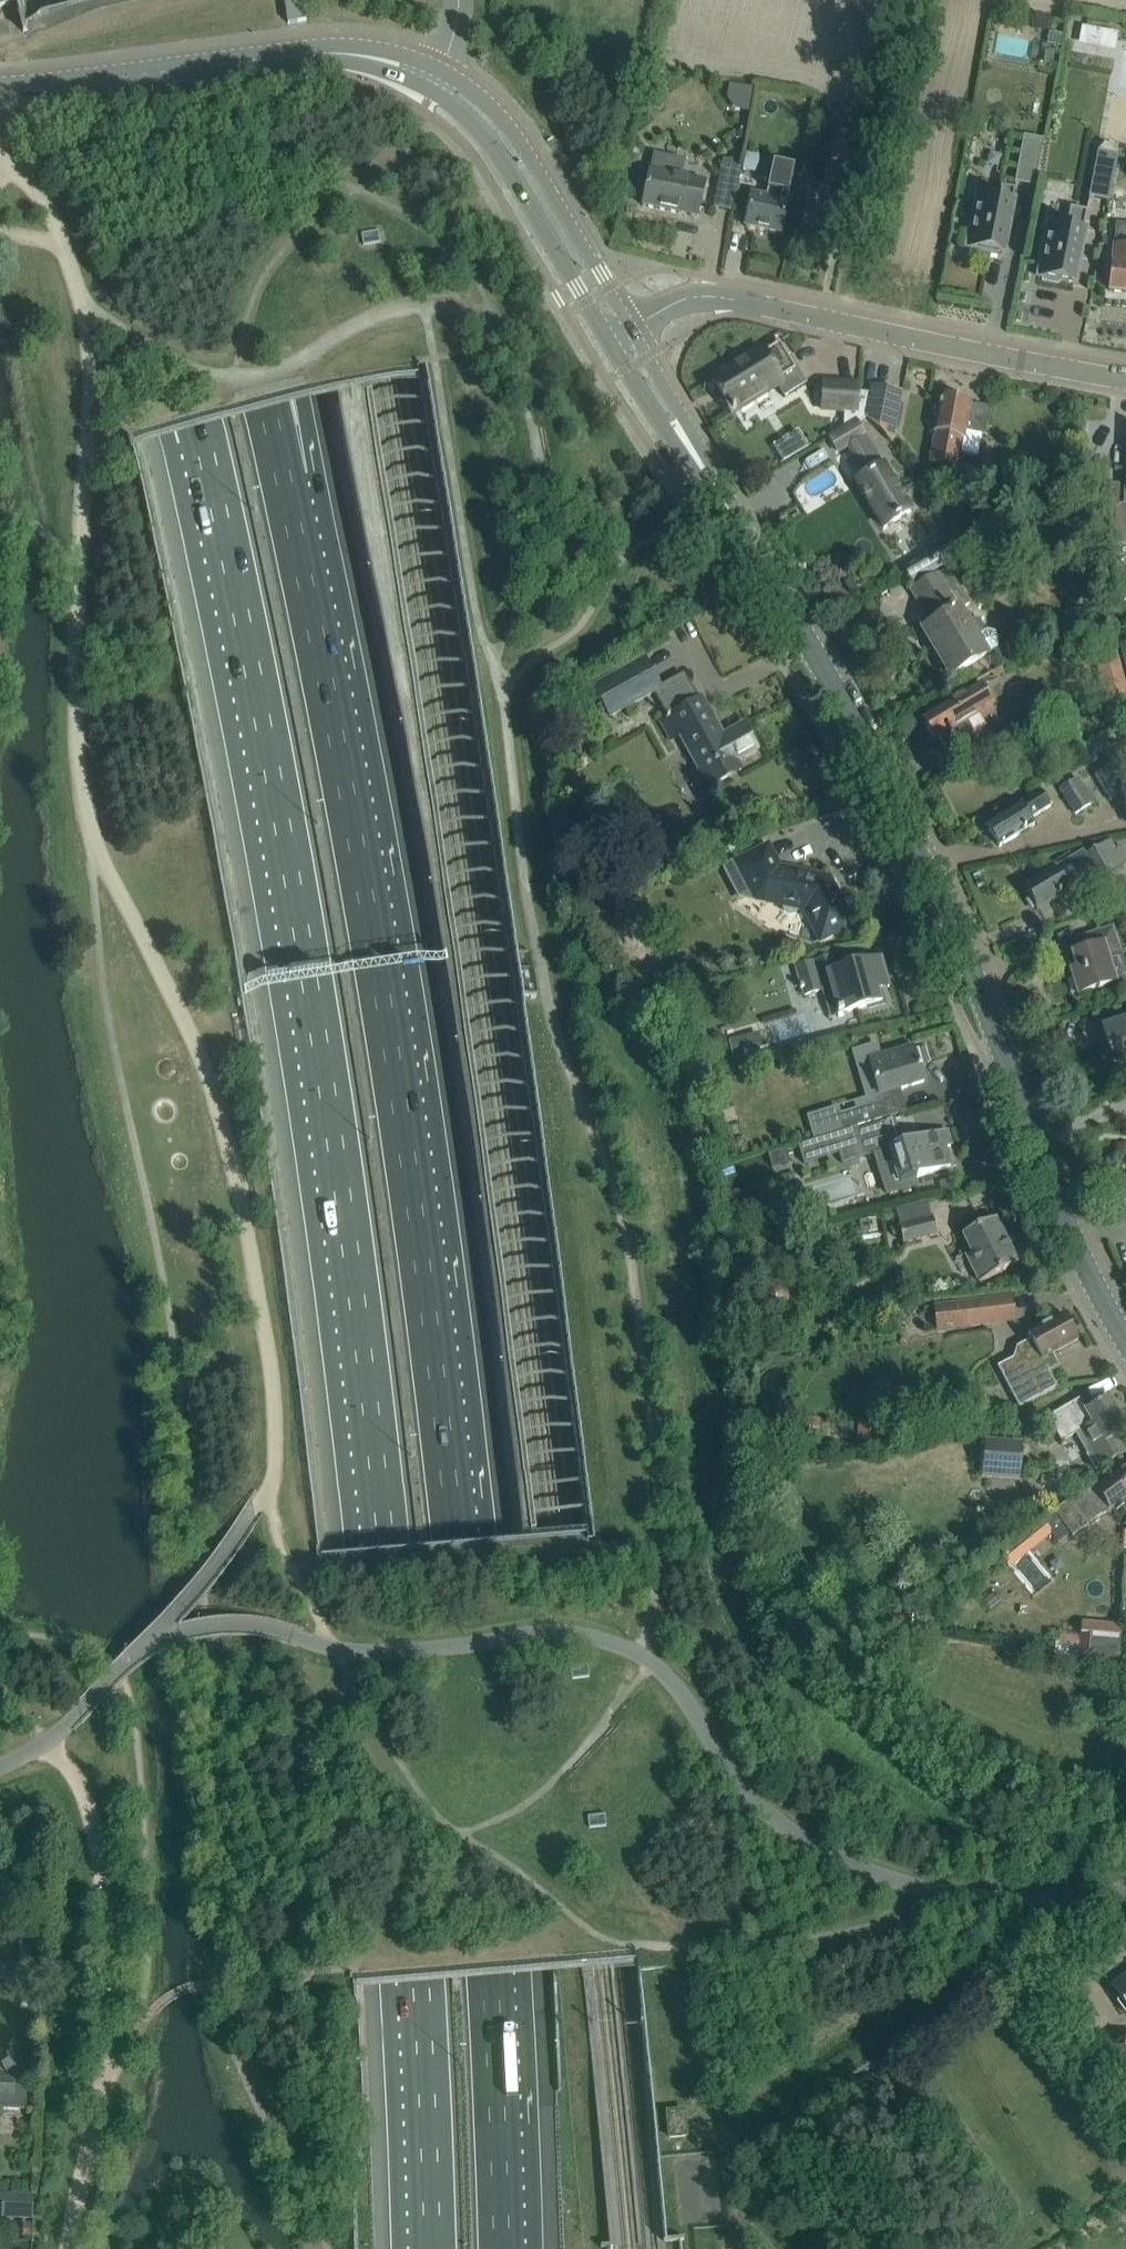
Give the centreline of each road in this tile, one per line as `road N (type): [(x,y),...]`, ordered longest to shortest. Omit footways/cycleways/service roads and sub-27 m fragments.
road 1 (motorway): [(196,442),(289,897),(350,1255),(404,1766),(425,2248)]
road 2 (motorway): [(510,2248),(487,1760),(453,1393),(373,851),(295,463)]
road 3 (unclassified): [(1125,1354),(1059,1212),(904,788),(751,548)]
road 4 (motorway): [(295,463),(276,412),(177,0)]
road 5 (motorway): [(295,463),(310,404),(236,0)]
road 6 (motorway): [(46,0),(196,442)]
road 7 (motorway): [(90,0),(196,442)]
road 8 (unclassified): [(752,303),(1125,379)]
road 9 (track): [(493,661),(491,631),(531,559),(542,495),(541,460),(501,333)]
road 10 (unclassified): [(630,328),(519,140),(477,96),(440,73)]
road 11 (unclassified): [(432,91),(500,159),(608,340)]
road 12 (unclassified): [(287,58),(0,90)]
road 13 (unclassified): [(608,340),(693,482),(751,548)]
road 14 (unclassified): [(751,548),(630,328)]
road 15 (unclassified): [(440,73),(368,48),(325,47),(287,58)]
road 16 (unclassified): [(287,58),(356,64),(432,91)]
road 17 (unclassified): [(988,1900),(1057,1903),(1125,1888)]
road 18 (unclassified): [(752,303),(682,299),(630,328)]

